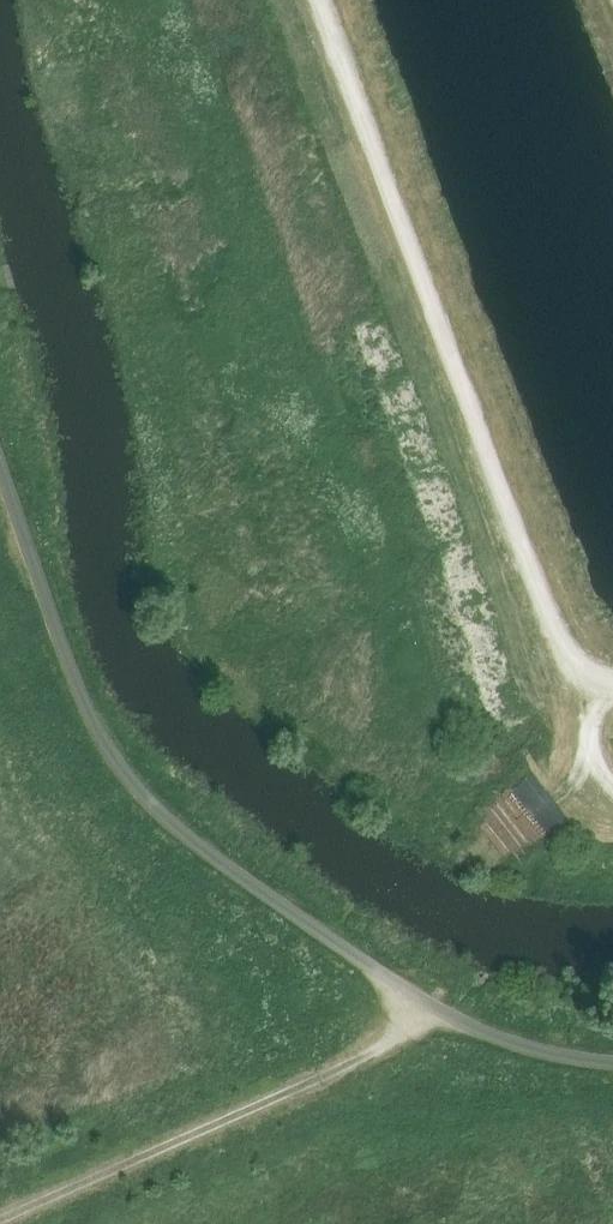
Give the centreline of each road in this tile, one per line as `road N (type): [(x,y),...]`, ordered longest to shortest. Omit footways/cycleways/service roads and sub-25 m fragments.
road 1 (unclassified): [(612,1064),(503,1045),(418,1007),(185,835),(95,729),(0,467)]
road 2 (track): [(0,1218),(330,1071),(381,1042),(418,1007)]

